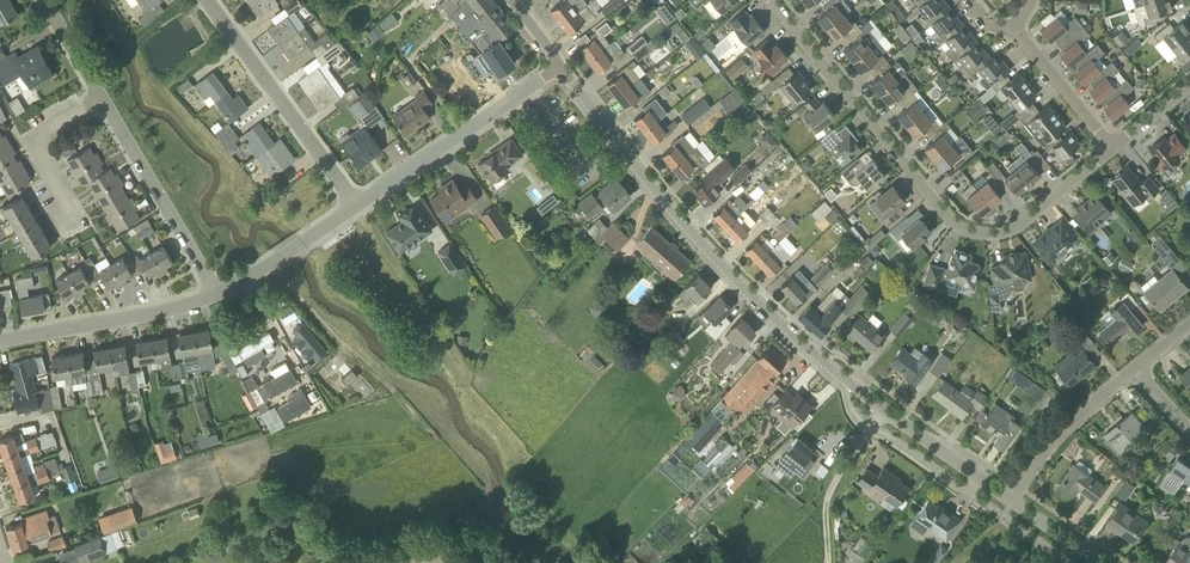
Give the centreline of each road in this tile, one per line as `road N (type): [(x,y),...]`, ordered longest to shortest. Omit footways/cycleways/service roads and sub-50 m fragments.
road 1 (tertiary): [(1008,499),(840,377),(761,304),(663,199),(560,65)]
road 2 (residential): [(770,0),(948,216),(971,232),(1015,228),(1112,148)]
road 3 (residential): [(357,205),(208,0)]
road 4 (residential): [(357,205),(560,65)]
road 5 (residential): [(219,293),(102,98)]
road 6 (residential): [(0,340),(219,293)]
road 7 (residential): [(1008,499),(1058,435),(1135,369)]
road 8 (residential): [(219,293),(357,205)]
road 9 (residential): [(76,216),(41,151),(41,134),(102,98)]
road 10 (residential): [(1112,148),(1011,23)]
road 11 (track): [(868,430),(833,493),(831,562)]

